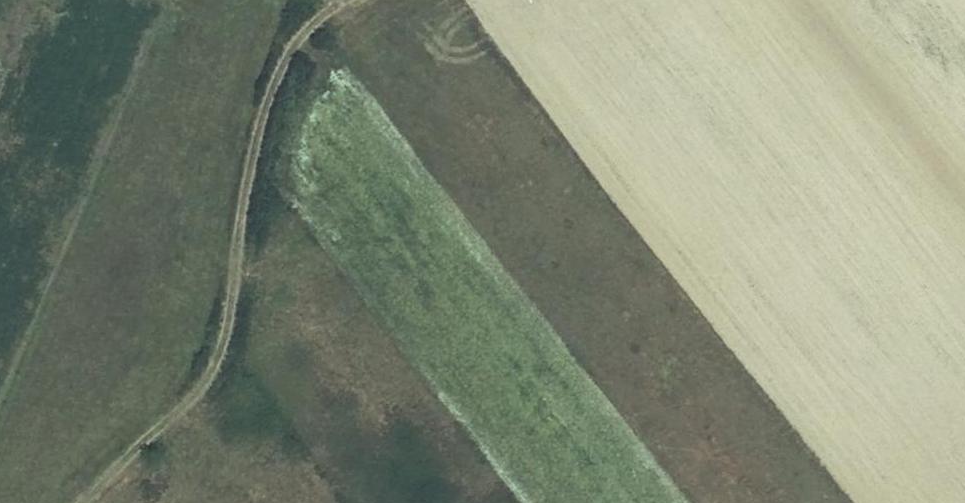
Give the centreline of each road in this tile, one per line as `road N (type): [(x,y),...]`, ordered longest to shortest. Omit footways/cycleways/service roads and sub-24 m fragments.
road 1 (track): [(83,502),(210,385),(227,350),(259,133),(295,48),(349,0)]

